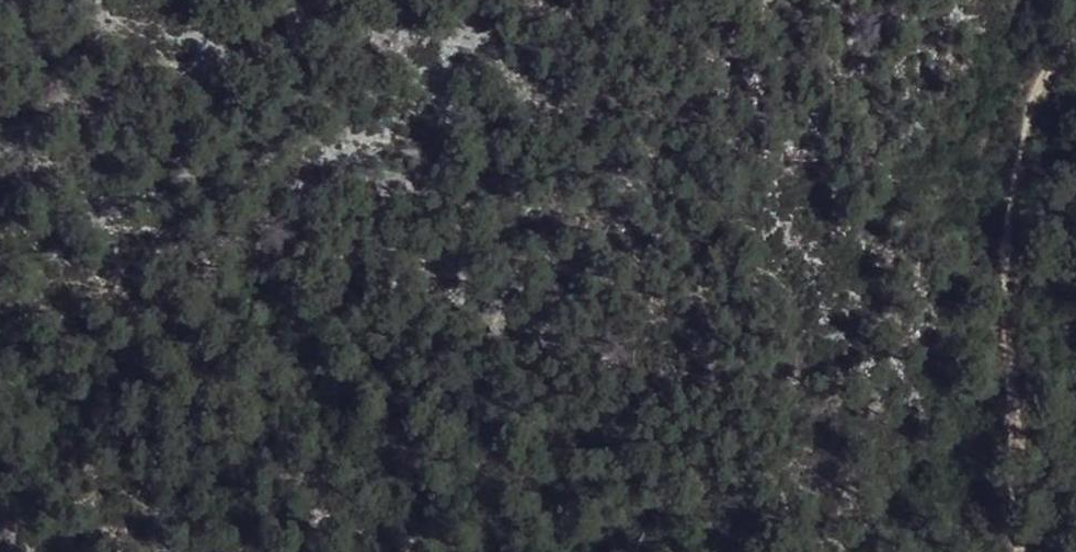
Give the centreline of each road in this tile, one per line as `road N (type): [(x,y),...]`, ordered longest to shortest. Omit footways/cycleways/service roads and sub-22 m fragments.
road 1 (track): [(1019,551),(1029,493),(1002,242),(1027,103),(1075,34)]

